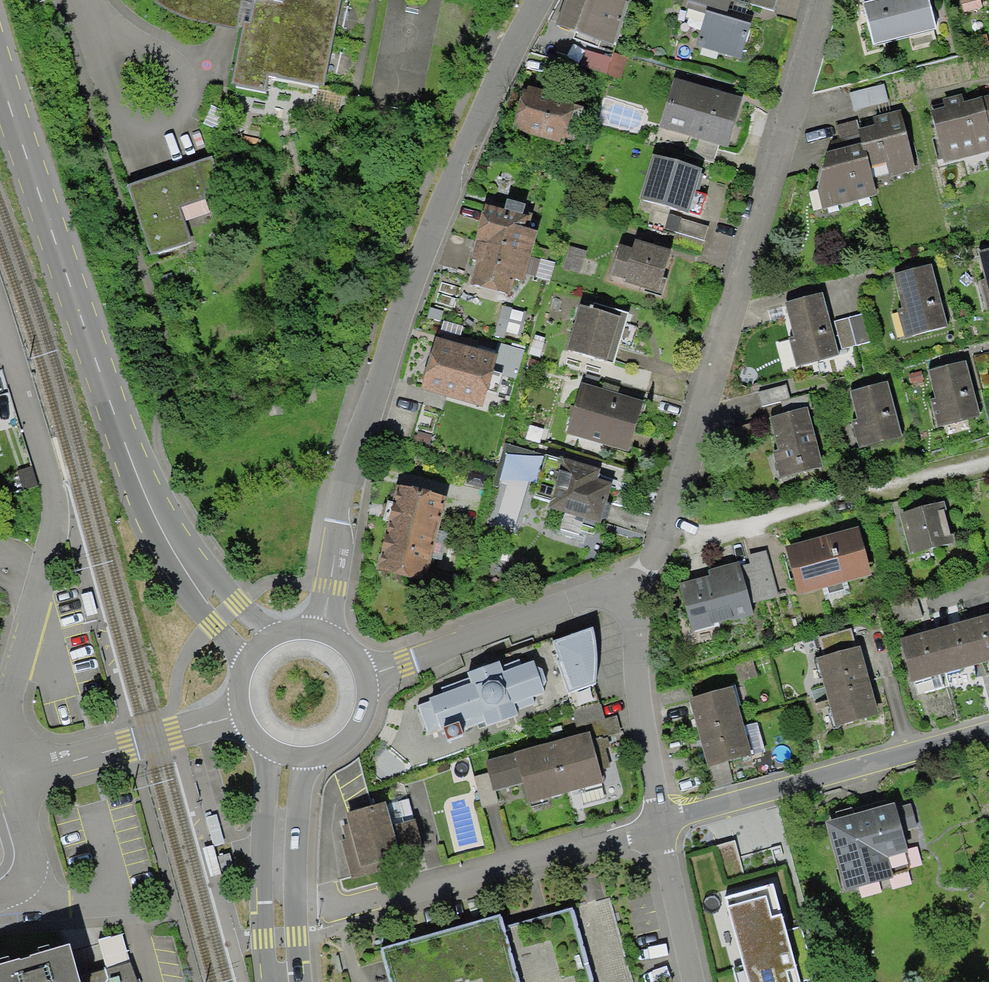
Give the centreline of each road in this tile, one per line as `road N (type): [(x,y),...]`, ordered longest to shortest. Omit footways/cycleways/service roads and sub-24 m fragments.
road 1 (residential): [(532,0),(373,399),(319,640)]
road 2 (secondary): [(0,79),(156,519),(193,578),(263,656)]
road 3 (residential): [(821,0),(660,552)]
road 4 (residential): [(8,346),(57,509),(9,705),(12,776)]
road 5 (residential): [(660,552),(988,467)]
road 6 (residential): [(662,822),(988,730)]
road 7 (residential): [(339,912),(662,822)]
road 8 (residential): [(355,677),(630,591)]
road 9 (residential): [(12,776),(252,712)]
road 10 (secondary): [(292,747),(280,835),(284,981)]
road 11 (residential): [(630,591),(662,822)]
road 12 (residential): [(662,822),(692,981)]
road 13 (residential): [(12,776),(33,859),(26,883),(0,896)]

